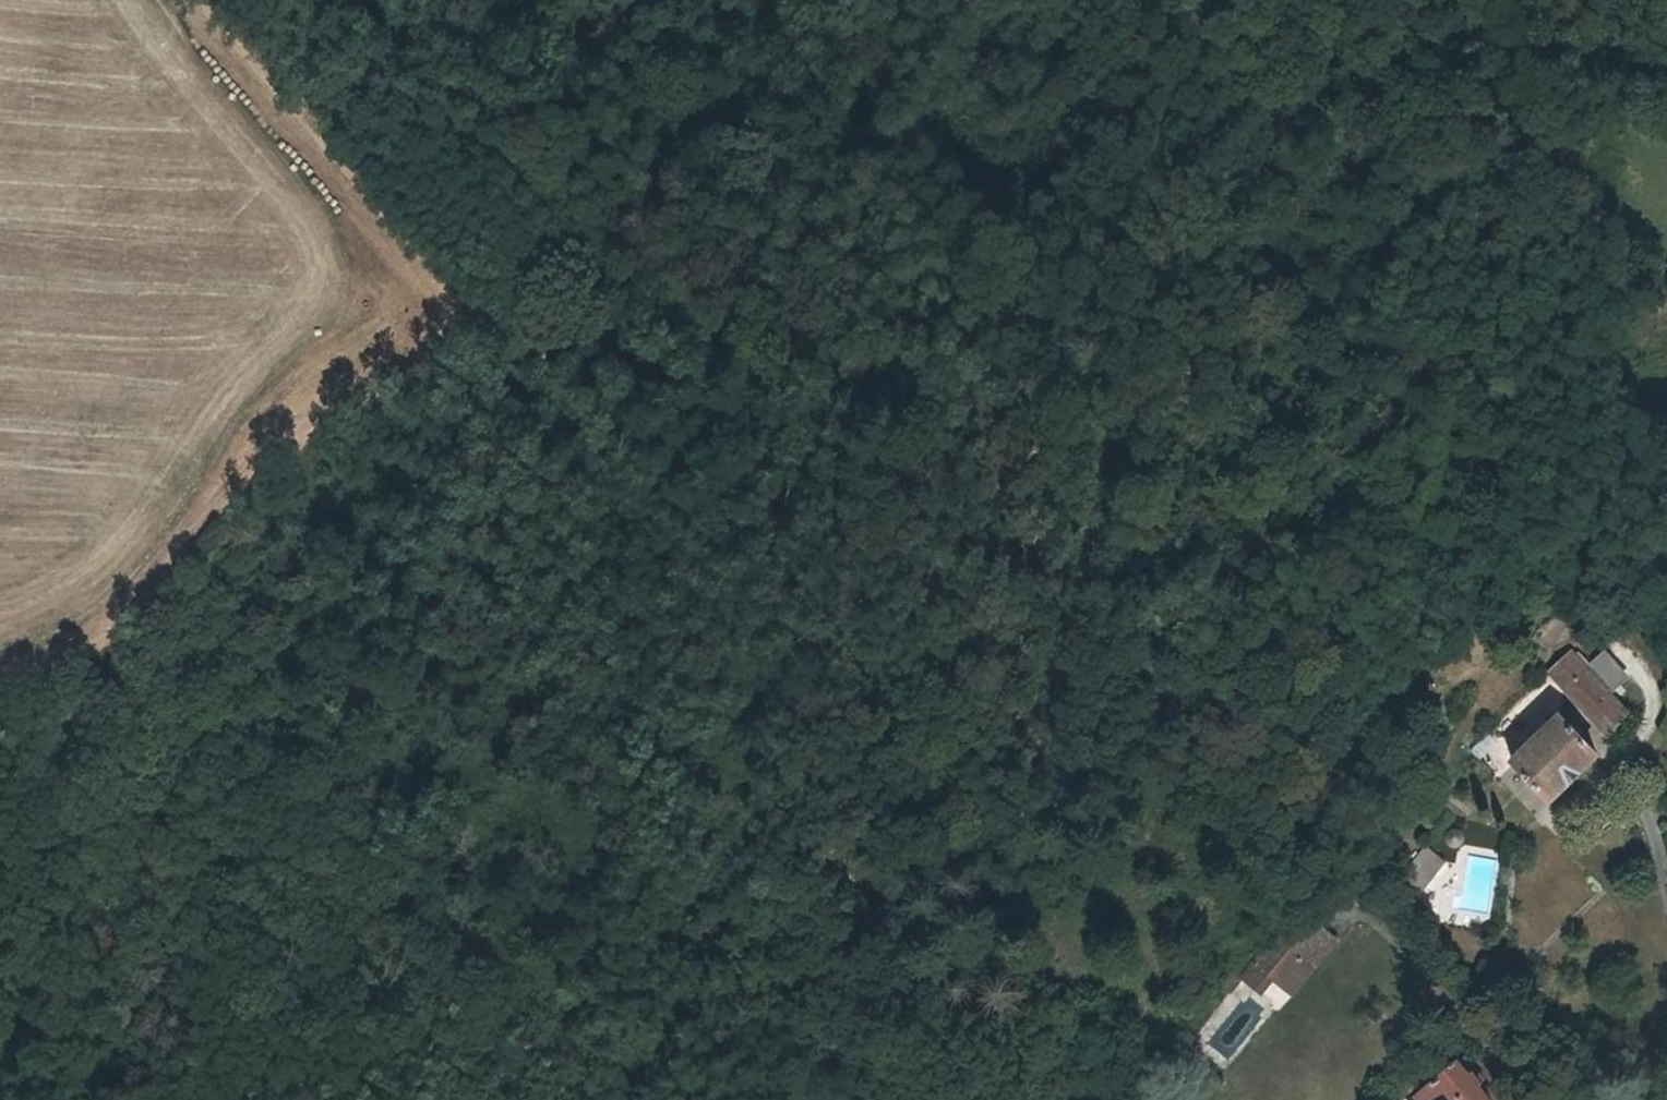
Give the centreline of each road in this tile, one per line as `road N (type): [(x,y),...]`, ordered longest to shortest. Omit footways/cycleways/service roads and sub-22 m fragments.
road 1 (track): [(183,0),(421,281),(437,305),(440,337),(286,425),(161,565),(90,629),(0,671)]

